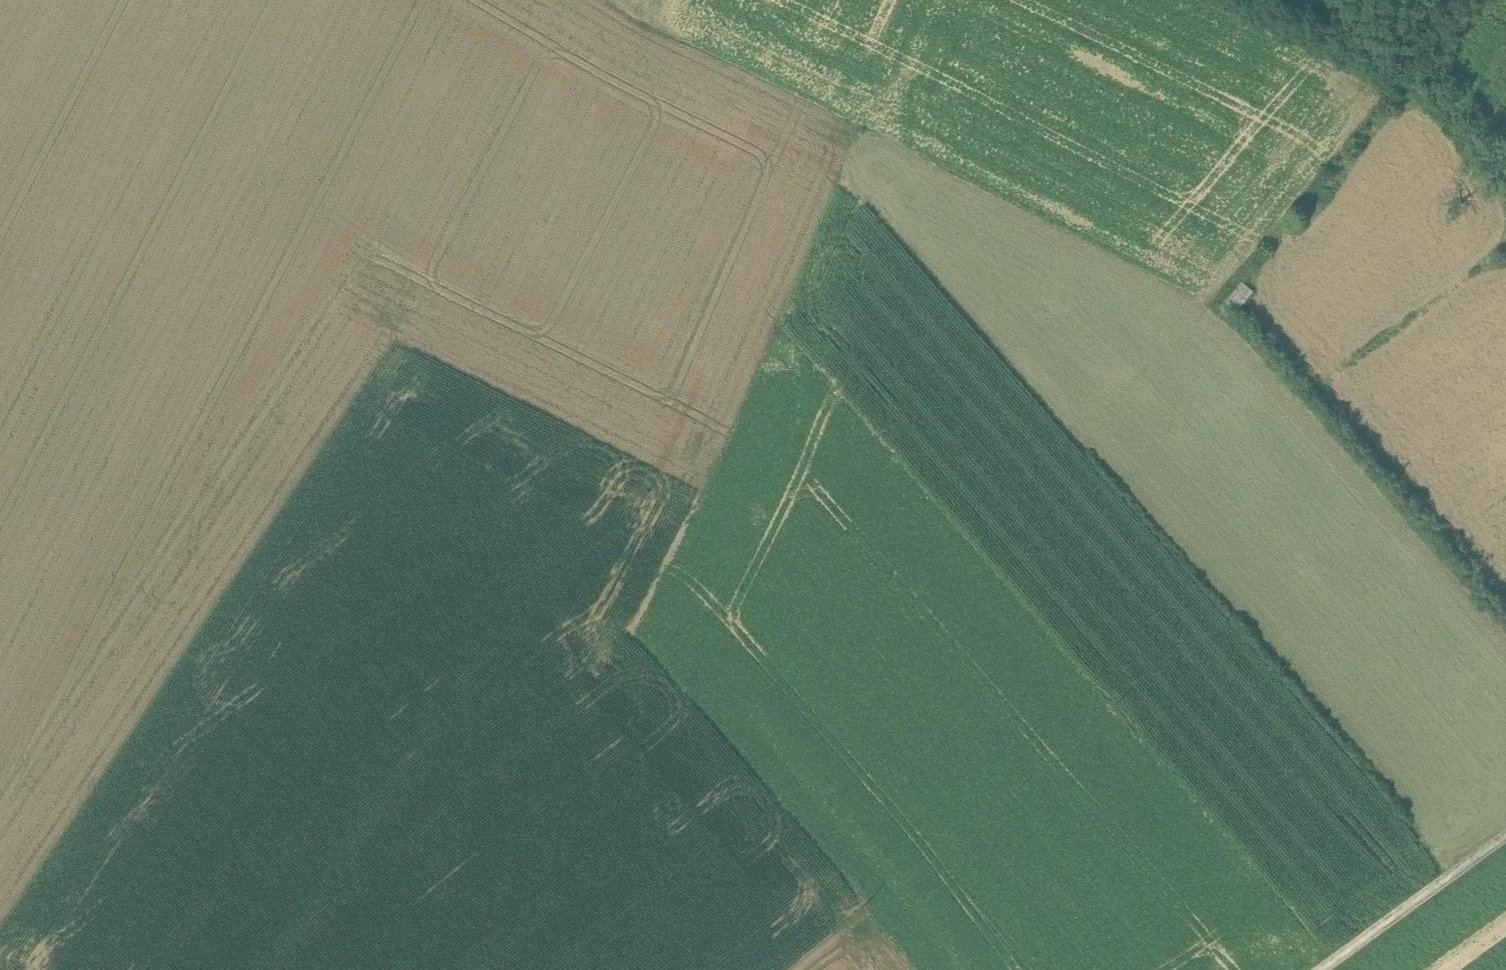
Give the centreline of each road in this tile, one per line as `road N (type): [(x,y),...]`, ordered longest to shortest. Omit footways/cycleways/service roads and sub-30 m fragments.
road 1 (unclassified): [(1317,969),(1505,835)]

